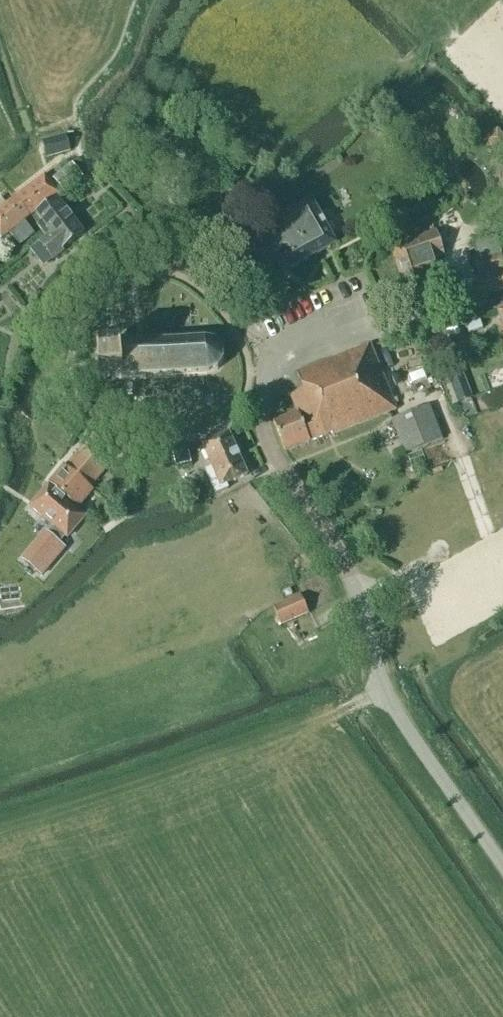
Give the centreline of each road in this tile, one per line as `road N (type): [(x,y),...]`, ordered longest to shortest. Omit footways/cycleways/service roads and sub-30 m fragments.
road 1 (unclassified): [(502,873),(385,695),(331,539),(279,465),(261,422),(270,362),(258,334)]
road 2 (track): [(0,826),(338,710)]

